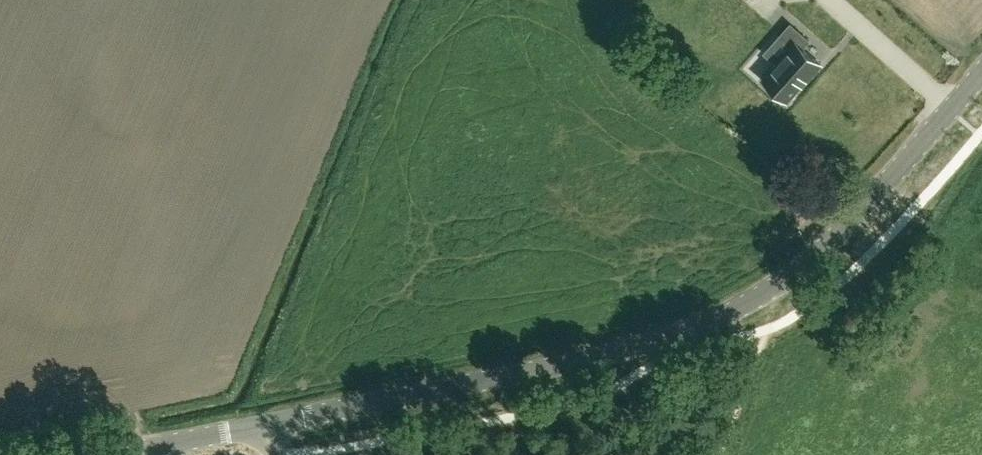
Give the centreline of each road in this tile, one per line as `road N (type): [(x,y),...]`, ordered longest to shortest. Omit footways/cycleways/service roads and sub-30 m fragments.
road 1 (tertiary): [(267,424),(574,363),(686,332),(730,311),(833,240),(981,72)]
road 2 (tertiary): [(122,454),(267,424)]
road 3 (track): [(723,454),(766,331)]

